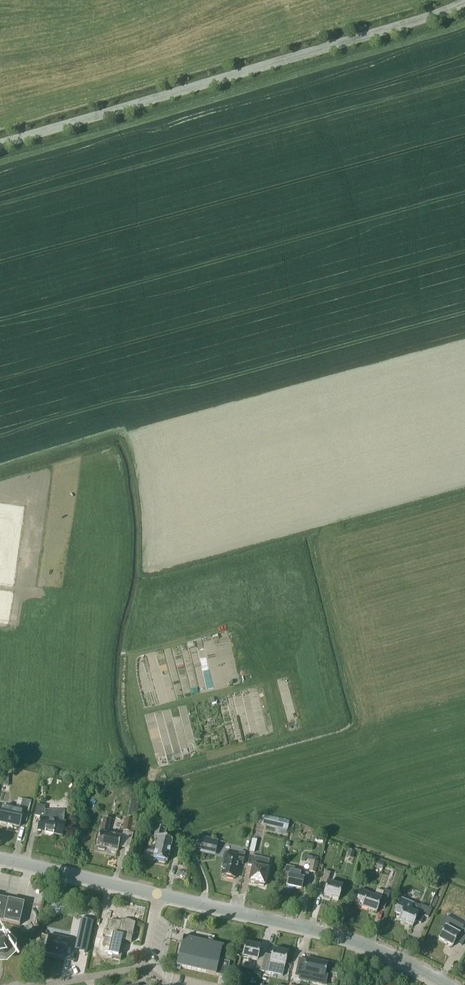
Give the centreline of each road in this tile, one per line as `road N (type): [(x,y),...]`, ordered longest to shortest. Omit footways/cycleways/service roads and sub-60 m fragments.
road 1 (unclassified): [(0,142),(464,2)]
road 2 (tertiary): [(446,984),(358,942),(157,893)]
road 3 (track): [(204,904),(202,875),(129,727),(127,658)]
road 4 (tertiary): [(157,893),(0,858)]

